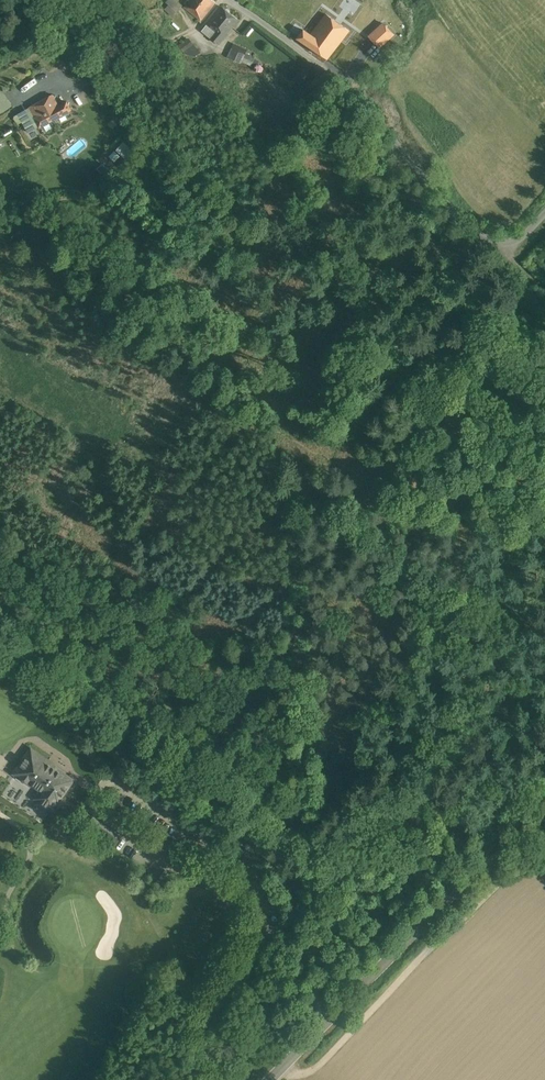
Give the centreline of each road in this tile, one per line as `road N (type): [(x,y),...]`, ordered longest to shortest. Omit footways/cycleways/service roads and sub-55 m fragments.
road 1 (track): [(230,0),(371,113),(441,198),(507,257)]
road 2 (tertiary): [(544,802),(297,1051)]
road 3 (track): [(0,627),(284,817)]
road 4 (track): [(284,817),(301,958),(297,1051)]
road 5 (track): [(284,817),(516,832)]
road 6 (track): [(439,941),(317,1069),(290,1079)]
road 7 (track): [(544,854),(528,858),(439,941),(412,936)]

